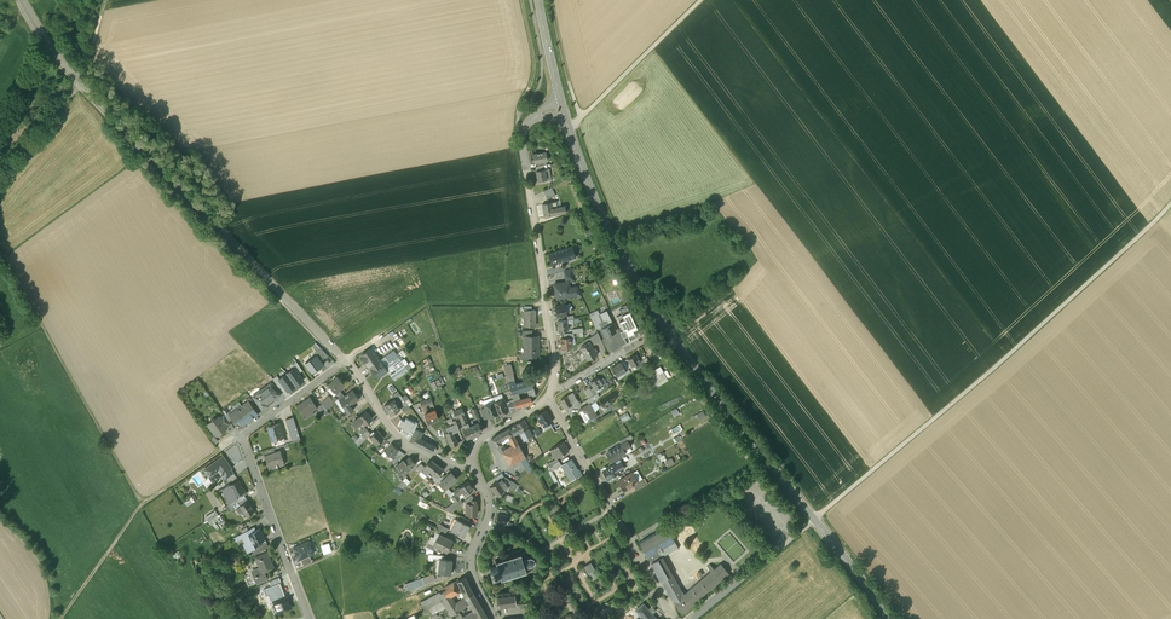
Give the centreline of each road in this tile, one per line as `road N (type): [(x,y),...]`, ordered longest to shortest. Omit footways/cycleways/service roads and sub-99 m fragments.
road 1 (tertiary): [(891,618),(642,292),(604,219),(566,112)]
road 2 (tertiary): [(345,360),(72,73),(22,0)]
road 3 (track): [(816,517),(1170,205)]
road 4 (residential): [(309,618),(242,437),(345,360)]
road 5 (track): [(0,247),(143,503)]
road 6 (tertiary): [(531,120),(523,139),(552,387)]
road 7 (residential): [(548,396),(675,618)]
road 8 (track): [(208,458),(141,504),(60,618)]
road 9 (track): [(701,0),(570,126)]
road 10 (tertiary): [(474,466),(421,451),(395,433),(345,360)]
road 11 (track): [(545,304),(427,305),(383,334)]
road 12 (tertiary): [(474,466),(489,505),(470,566),(494,618)]
road 13 (track): [(0,178),(82,84)]

